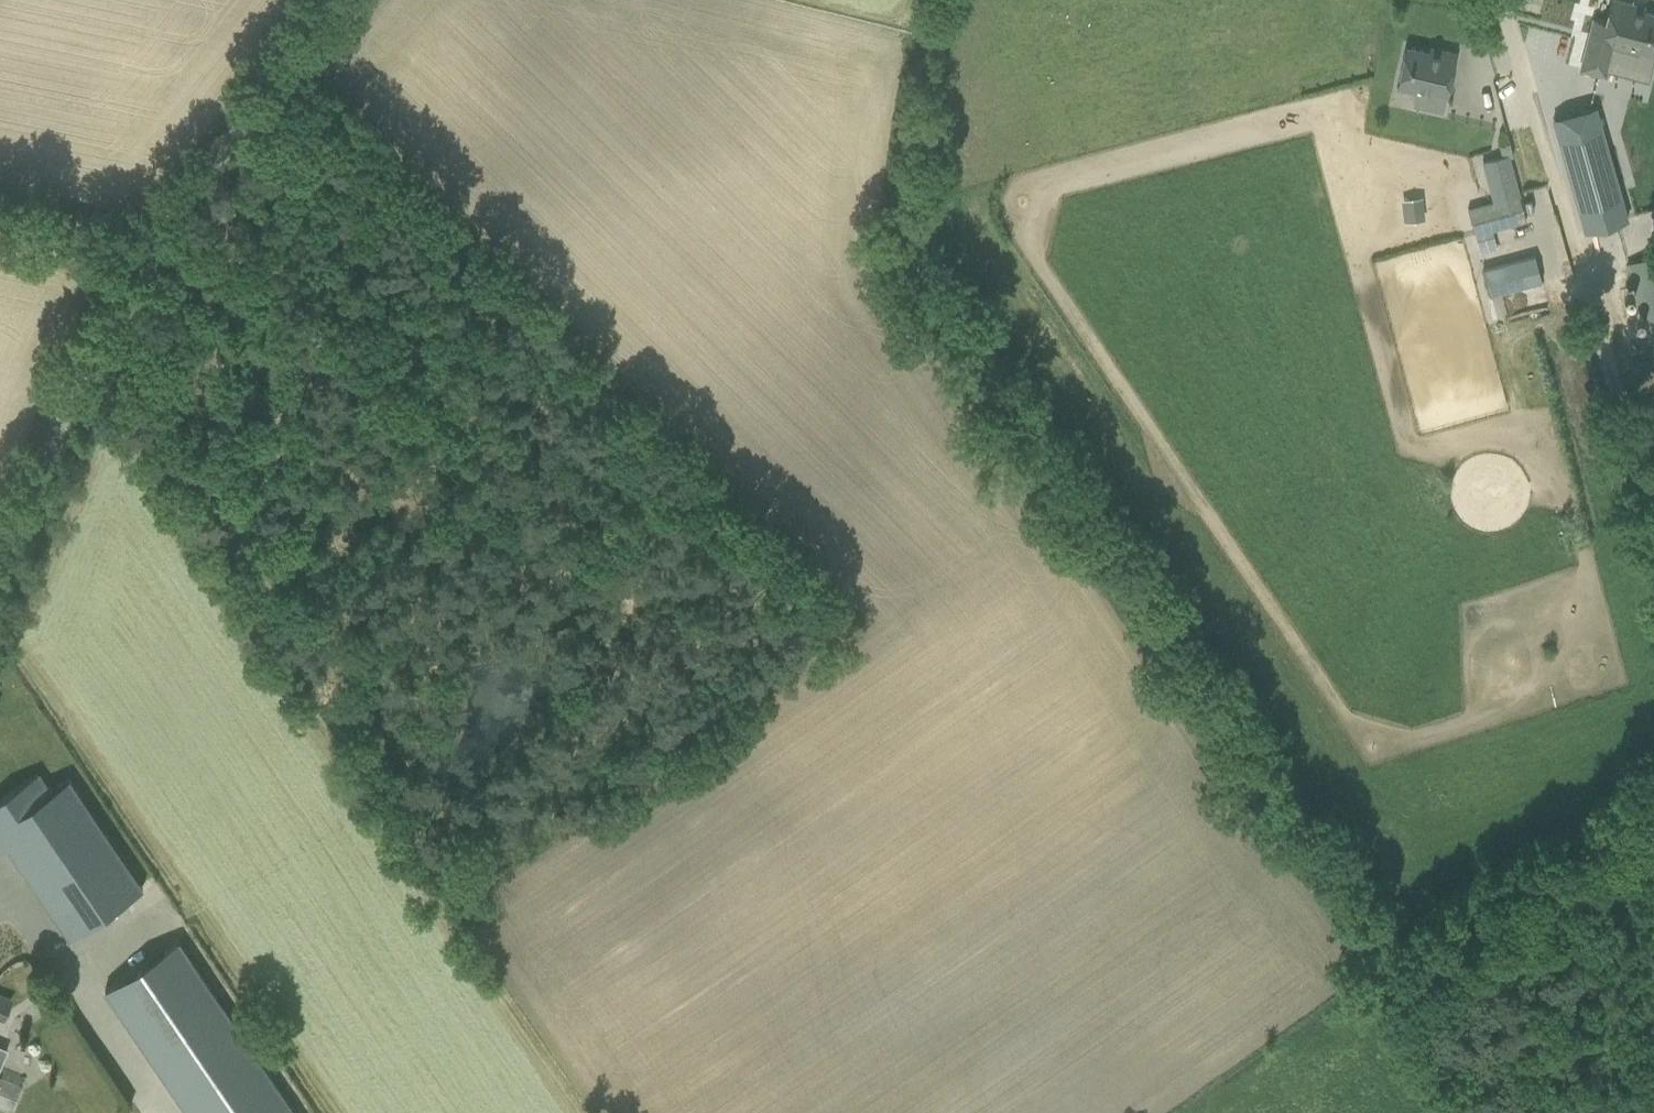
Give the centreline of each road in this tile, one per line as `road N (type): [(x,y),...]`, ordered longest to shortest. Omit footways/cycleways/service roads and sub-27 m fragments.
road 1 (unclassified): [(0,584),(148,239),(344,0)]

